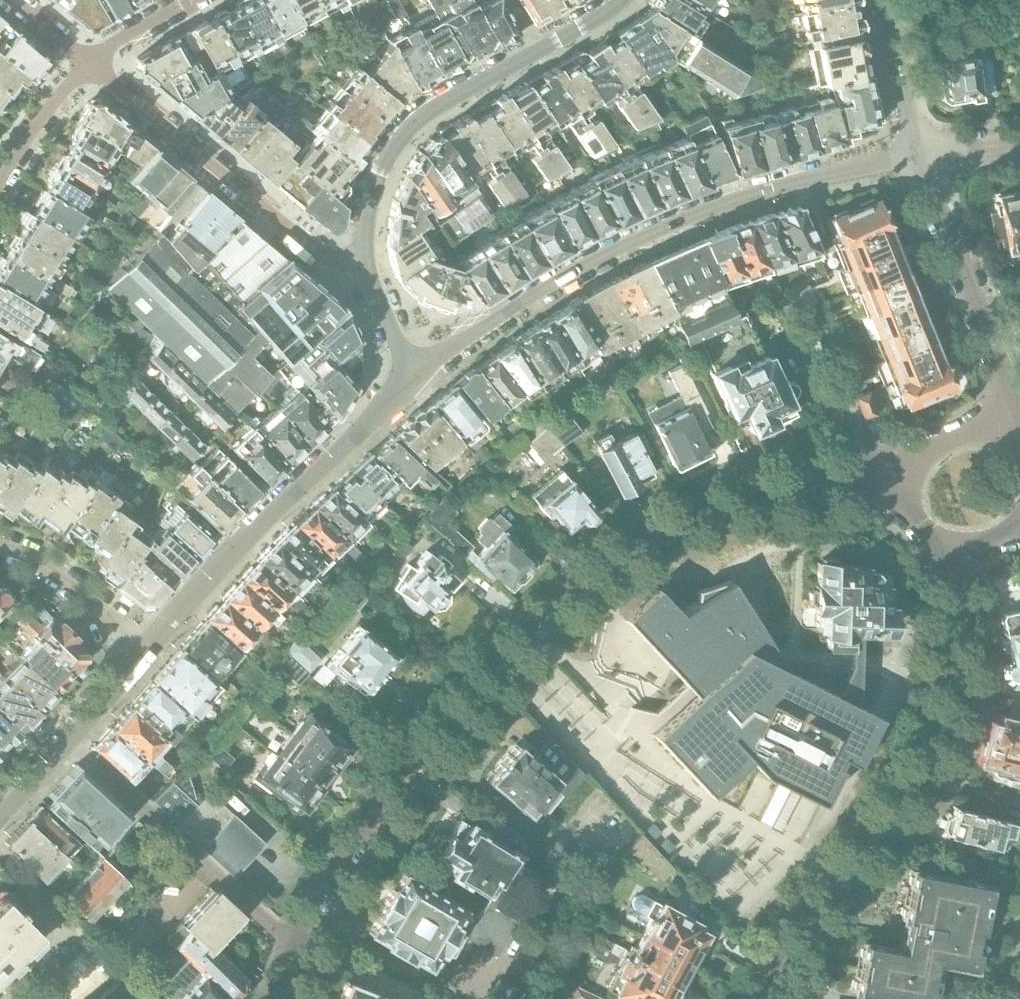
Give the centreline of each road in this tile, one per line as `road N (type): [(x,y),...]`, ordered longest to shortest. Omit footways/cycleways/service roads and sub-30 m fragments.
road 1 (residential): [(802,481),(692,513),(588,574),(406,770),(351,845),(292,945)]
road 2 (residential): [(413,373),(602,255),(681,219),(908,148)]
road 3 (residential): [(754,998),(909,768),(940,705),(953,642),(950,564)]
road 4 (residential): [(621,0),(423,113),(374,182),(359,266)]
road 5 (residential): [(143,654),(413,373)]
road 6 (residential): [(88,64),(321,253),(359,266)]
road 7 (residential): [(68,743),(292,945)]
road 8 (residential): [(1013,412),(908,148)]
road 9 (residential): [(1013,412),(802,481)]
road 10 (residential): [(950,564),(883,487),(802,481)]
road 11 (residential): [(143,654),(105,613),(35,561),(0,547)]
road 12 (residential): [(908,148),(881,0)]
road 13 (residential): [(0,181),(88,64)]
road 14 (residential): [(88,64),(191,0)]

